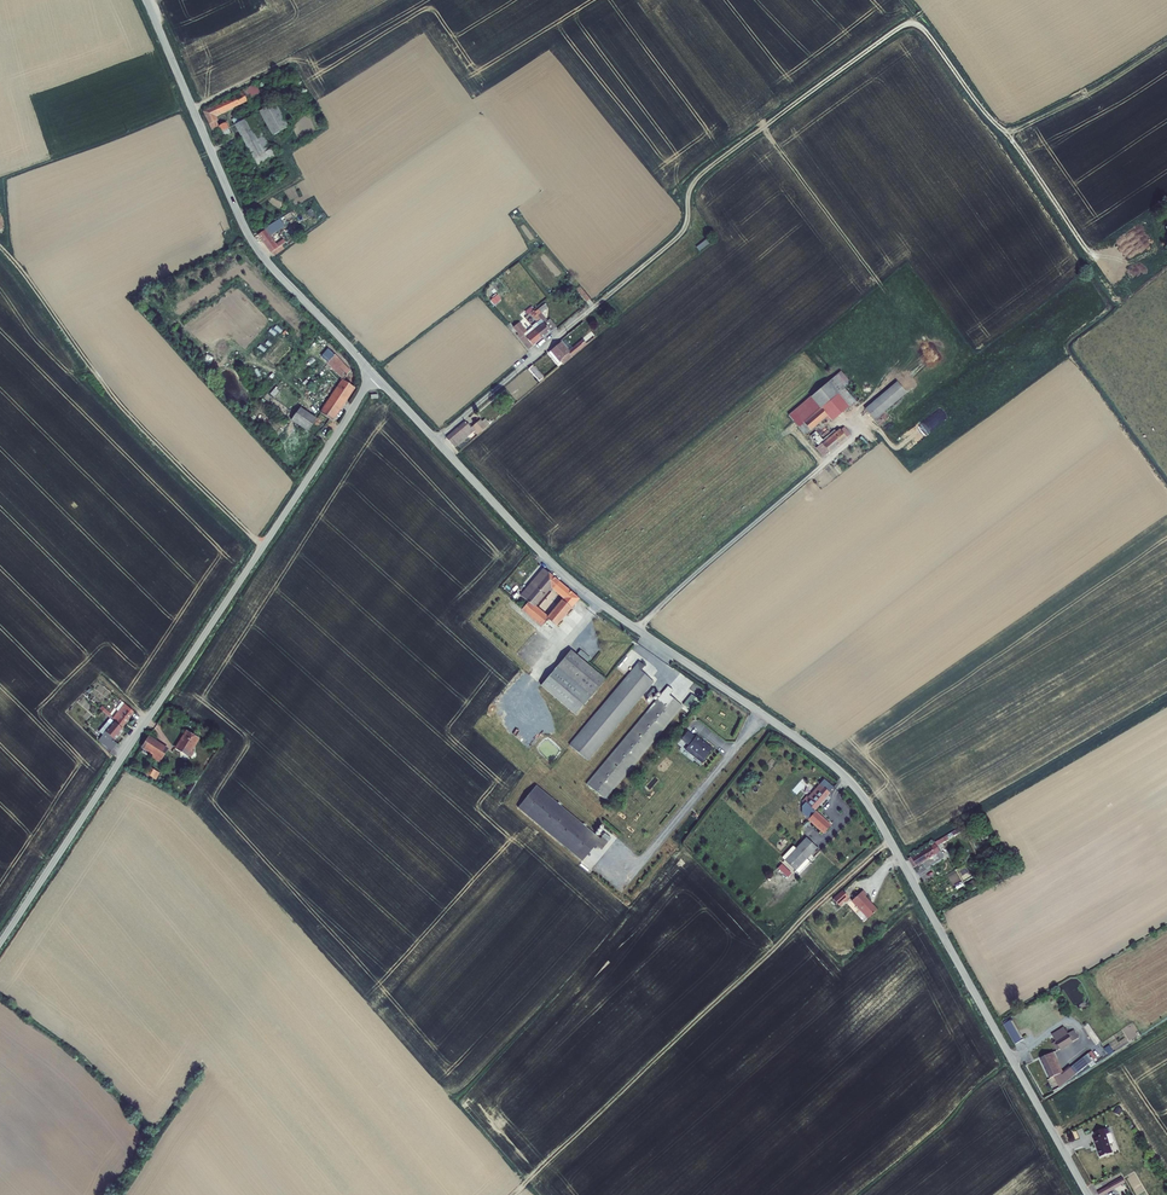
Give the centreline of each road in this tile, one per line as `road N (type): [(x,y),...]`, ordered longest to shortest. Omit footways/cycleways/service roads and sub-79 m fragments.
road 1 (tertiary): [(1089,1194),(855,785),(573,581),(436,440)]
road 2 (track): [(1166,44),(1086,96),(1007,130),(924,29),(903,25),(699,176),(681,234),(595,306)]
road 3 (unclassified): [(375,375),(0,943)]
road 4 (tertiary): [(375,375),(250,238),(146,0)]
road 5 (track): [(264,546),(122,407),(0,246)]
road 6 (track): [(637,629),(868,426)]
road 7 (unclassified): [(595,306),(436,440)]

